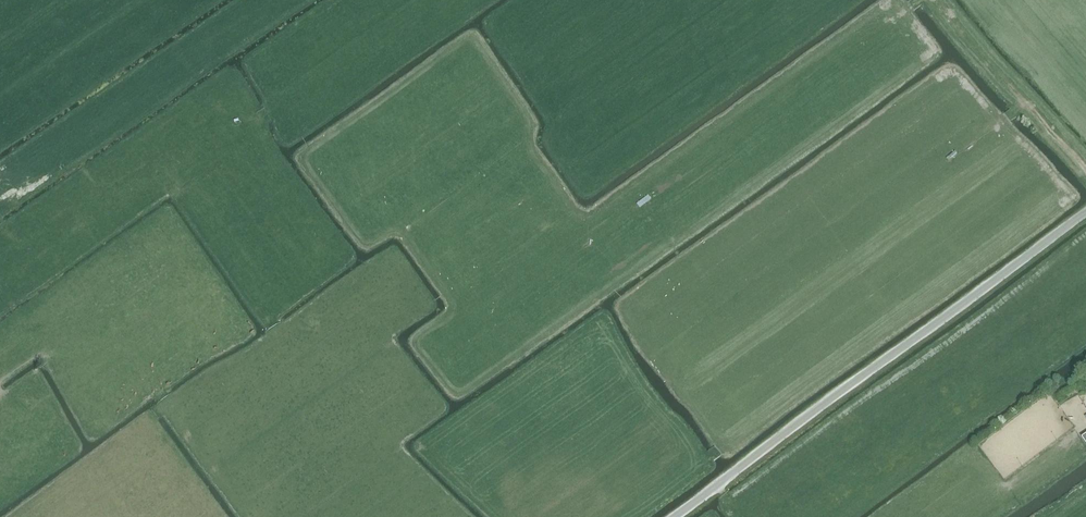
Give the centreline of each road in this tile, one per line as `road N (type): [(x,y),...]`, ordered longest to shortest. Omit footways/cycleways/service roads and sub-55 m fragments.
road 1 (unclassified): [(673,516),(1085,212)]
road 2 (track): [(153,382),(243,516)]

